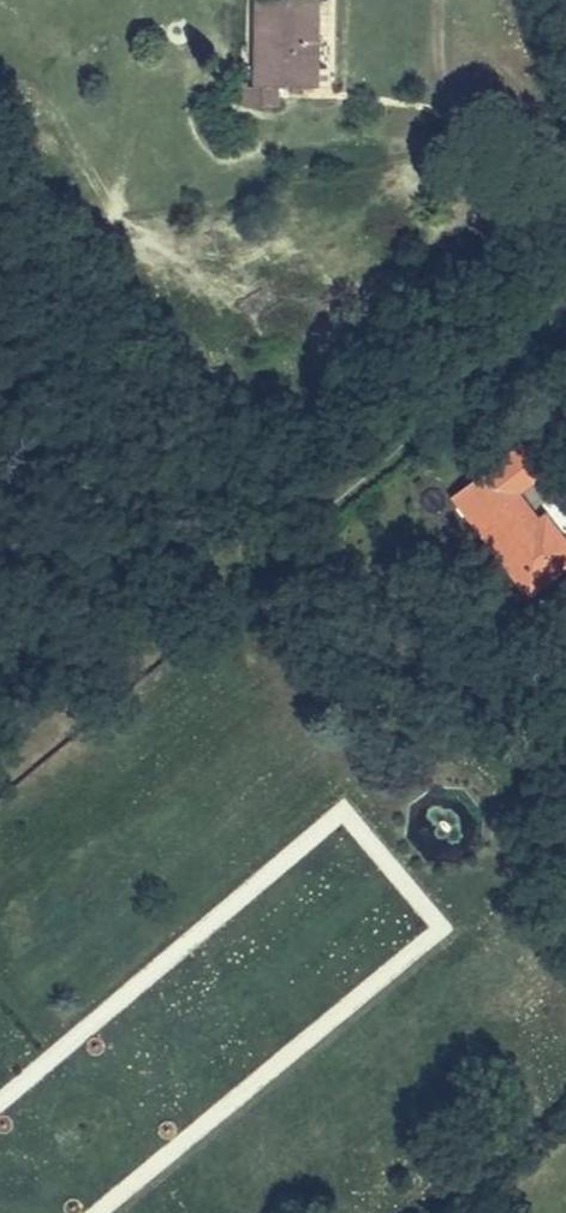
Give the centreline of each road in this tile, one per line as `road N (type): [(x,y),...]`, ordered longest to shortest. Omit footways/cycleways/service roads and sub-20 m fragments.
road 1 (track): [(565,286),(254,521),(0,727)]
road 2 (track): [(137,615),(0,576)]

